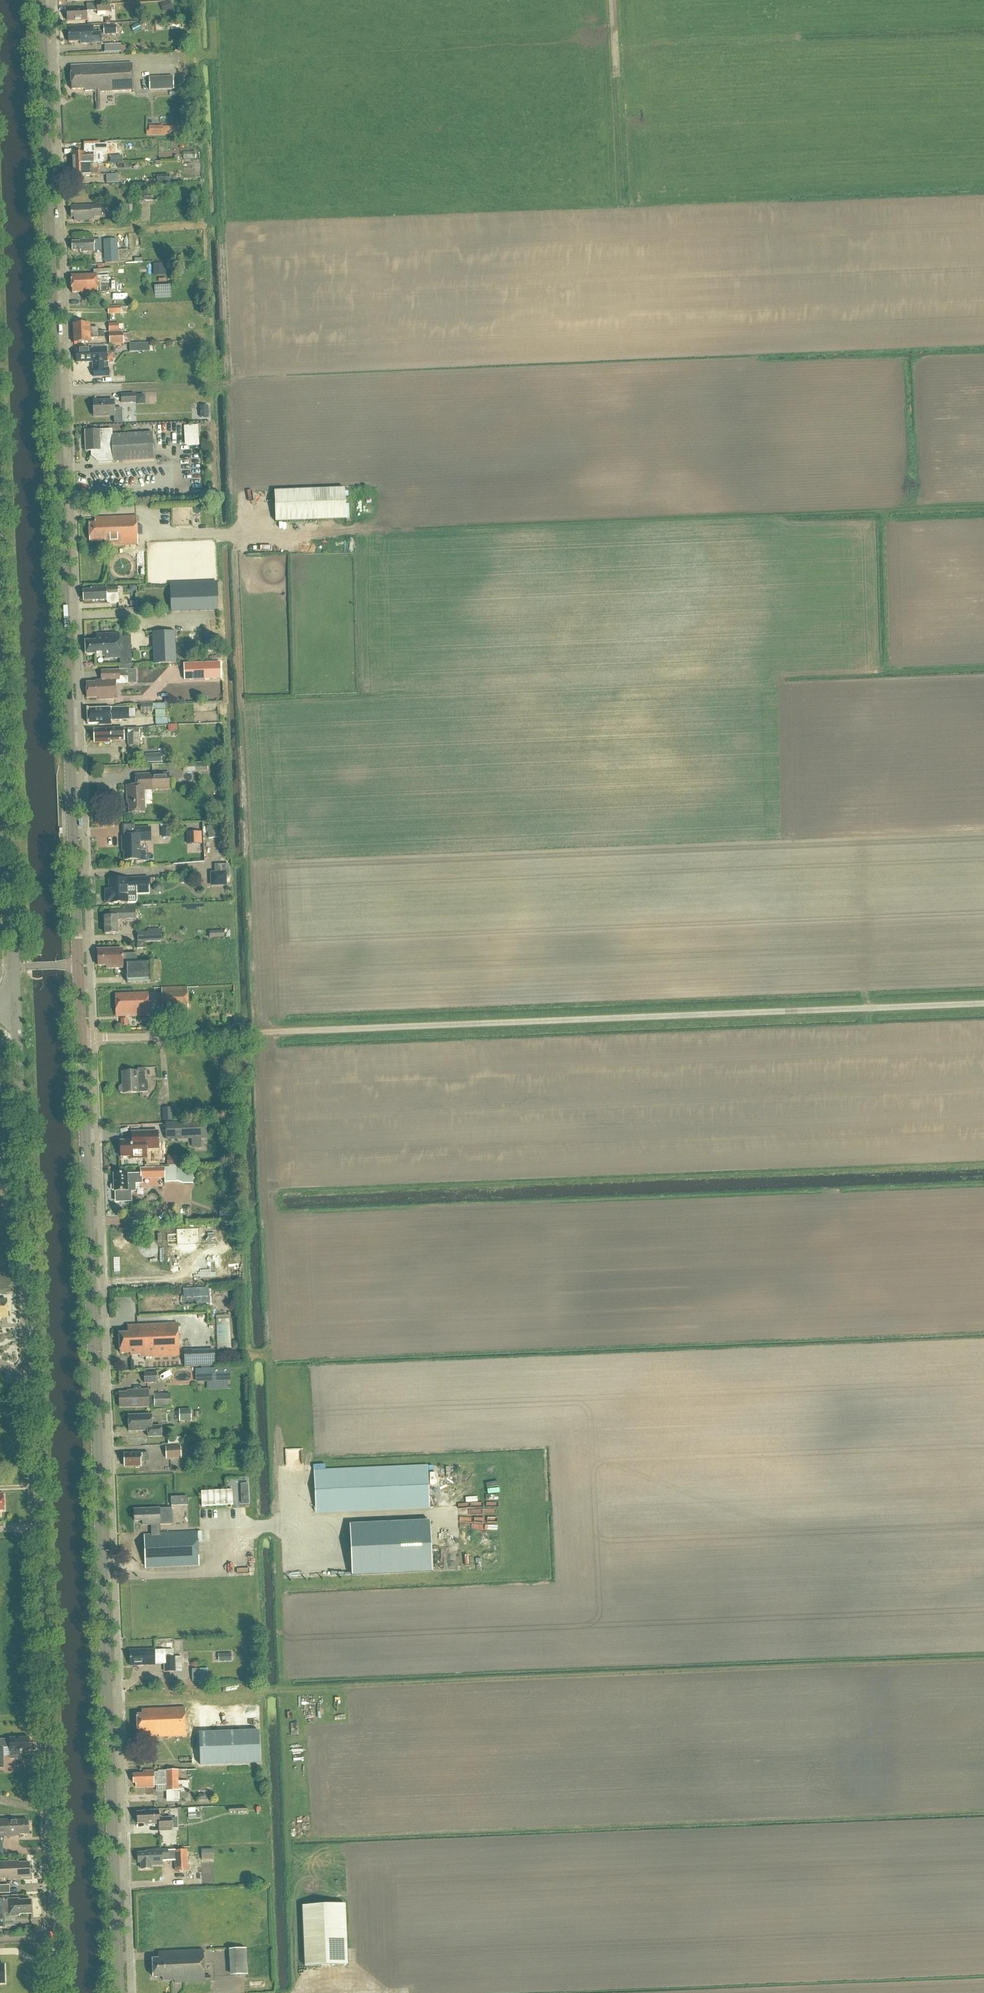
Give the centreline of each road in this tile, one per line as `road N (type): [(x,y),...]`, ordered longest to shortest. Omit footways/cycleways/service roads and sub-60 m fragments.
road 1 (secondary): [(120,1992),(78,966)]
road 2 (unclassified): [(57,1992),(16,1012)]
road 3 (secondary): [(78,966),(41,0)]
road 4 (track): [(93,1038),(983,1007)]
road 5 (unclassified): [(14,968),(0,597)]

